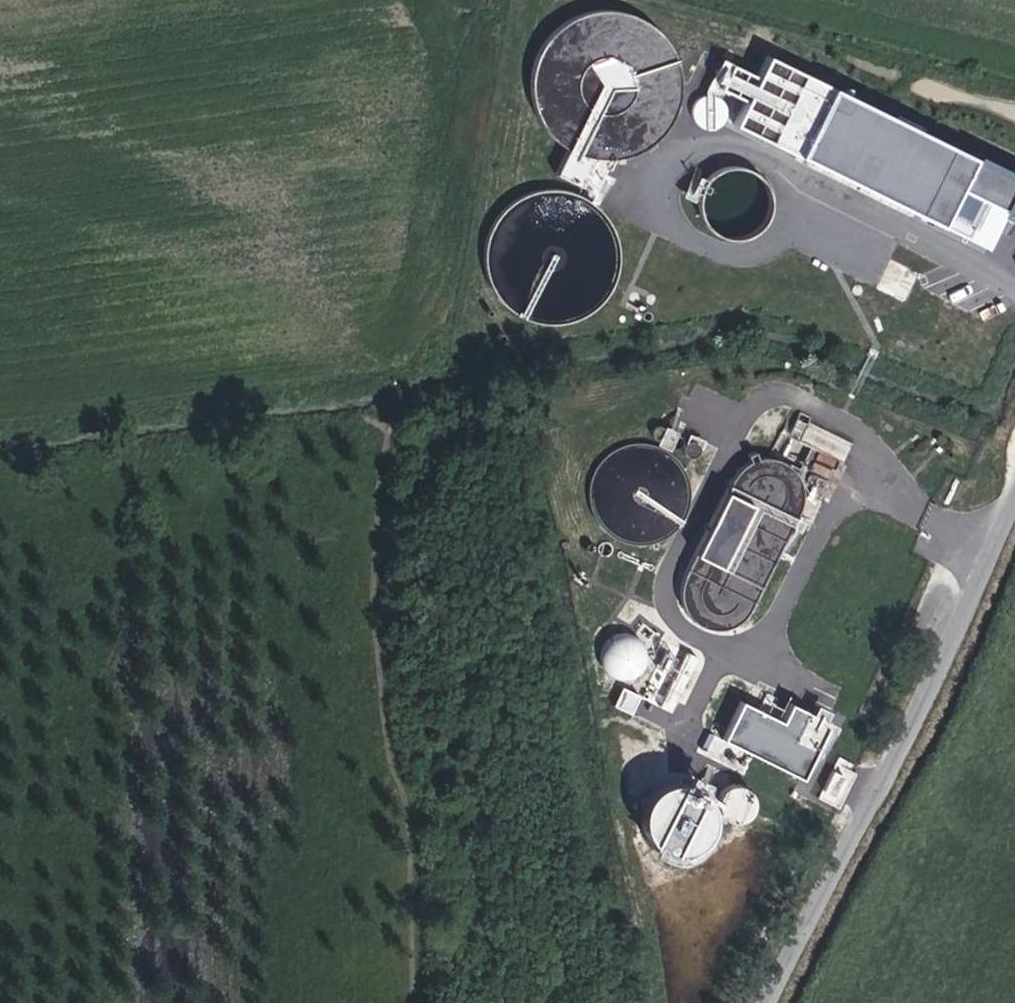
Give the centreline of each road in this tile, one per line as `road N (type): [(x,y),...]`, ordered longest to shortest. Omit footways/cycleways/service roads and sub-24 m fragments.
road 1 (unclassified): [(1014,496),(965,622),(764,1002)]

